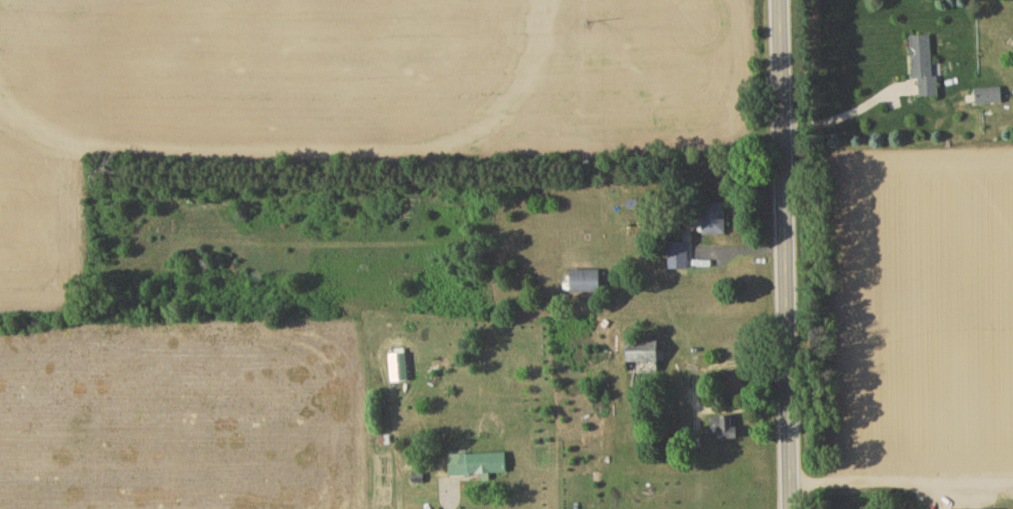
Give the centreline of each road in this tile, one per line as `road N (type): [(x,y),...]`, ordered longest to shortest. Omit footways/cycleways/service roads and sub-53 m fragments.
road 1 (tertiary): [(789,508),(780,0)]

